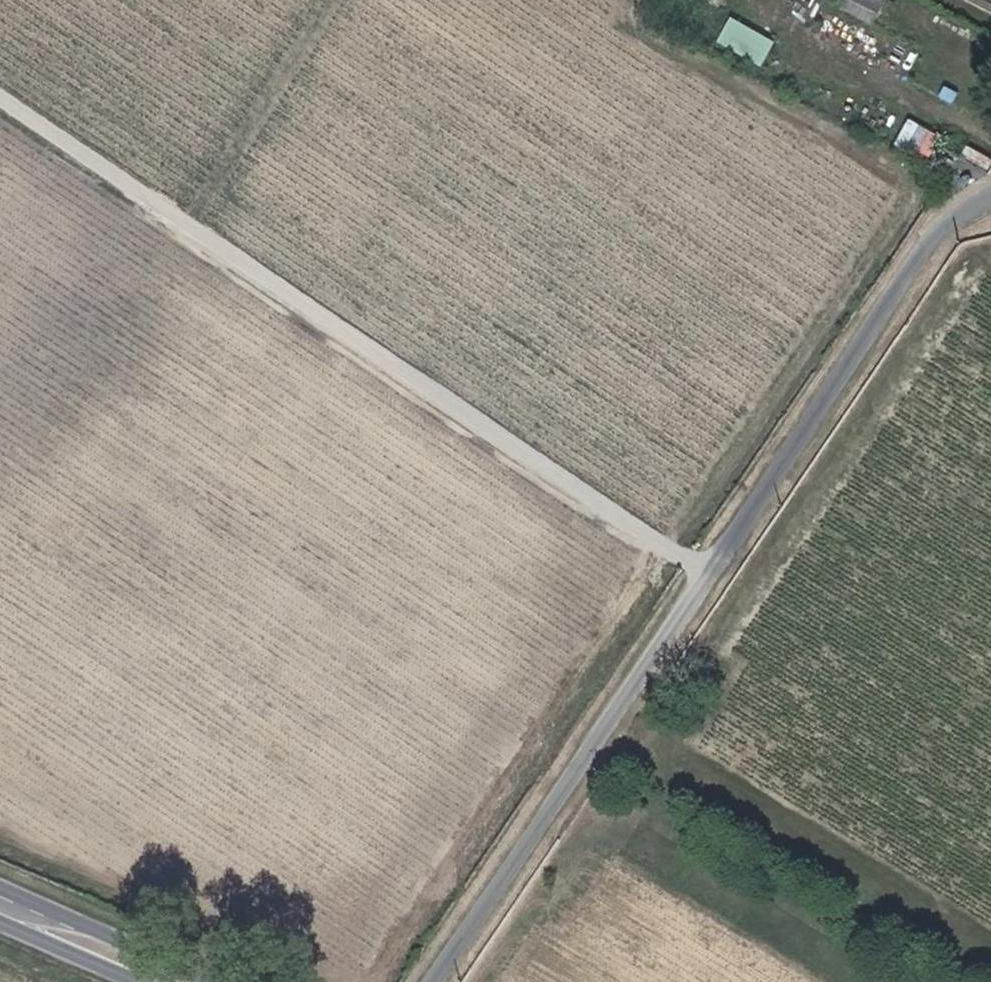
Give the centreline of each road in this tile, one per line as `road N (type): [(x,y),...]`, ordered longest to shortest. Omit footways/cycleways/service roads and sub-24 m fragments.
road 1 (unclassified): [(990,196),(930,245),(440,981)]
road 2 (primary): [(0,903),(180,981)]

